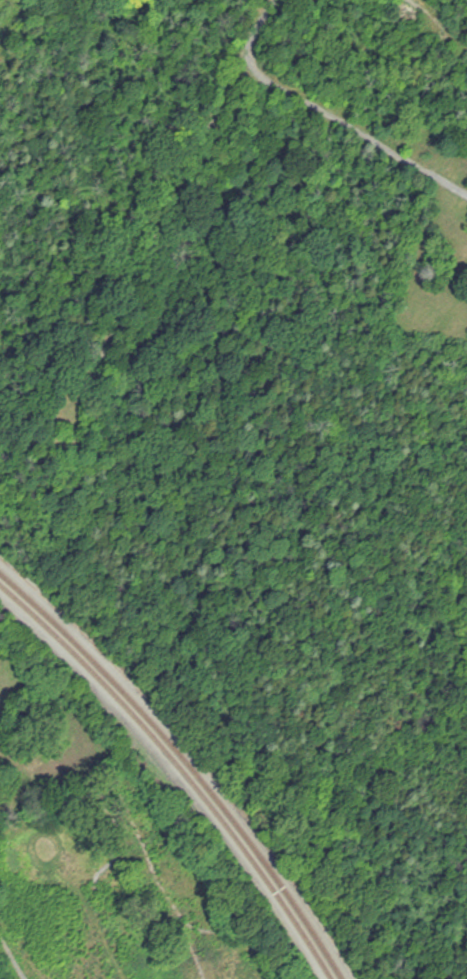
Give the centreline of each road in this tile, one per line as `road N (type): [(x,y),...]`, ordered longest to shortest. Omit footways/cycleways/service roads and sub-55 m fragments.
road 1 (residential): [(466,193),(262,72),(251,54),(254,36)]

